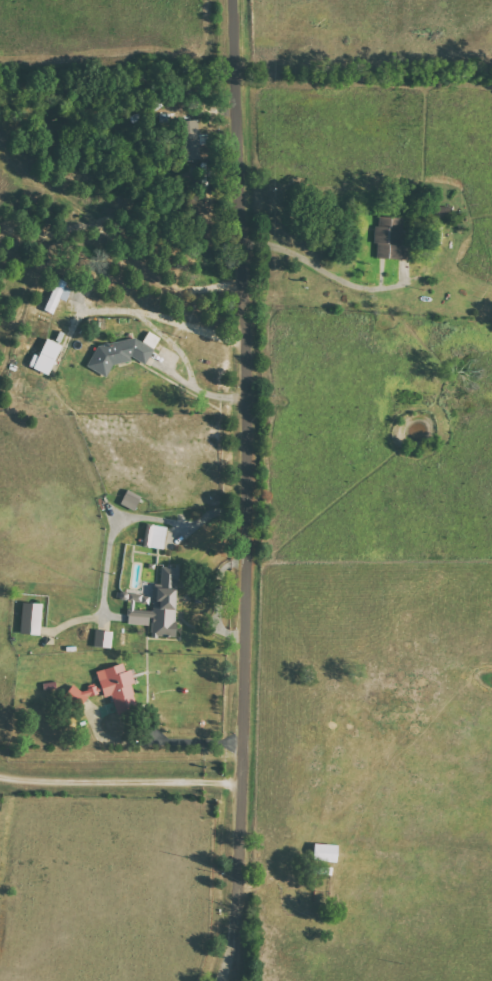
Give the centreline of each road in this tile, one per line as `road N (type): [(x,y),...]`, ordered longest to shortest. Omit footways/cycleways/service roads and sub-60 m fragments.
road 1 (residential): [(233,980),(247,491),(233,0)]

